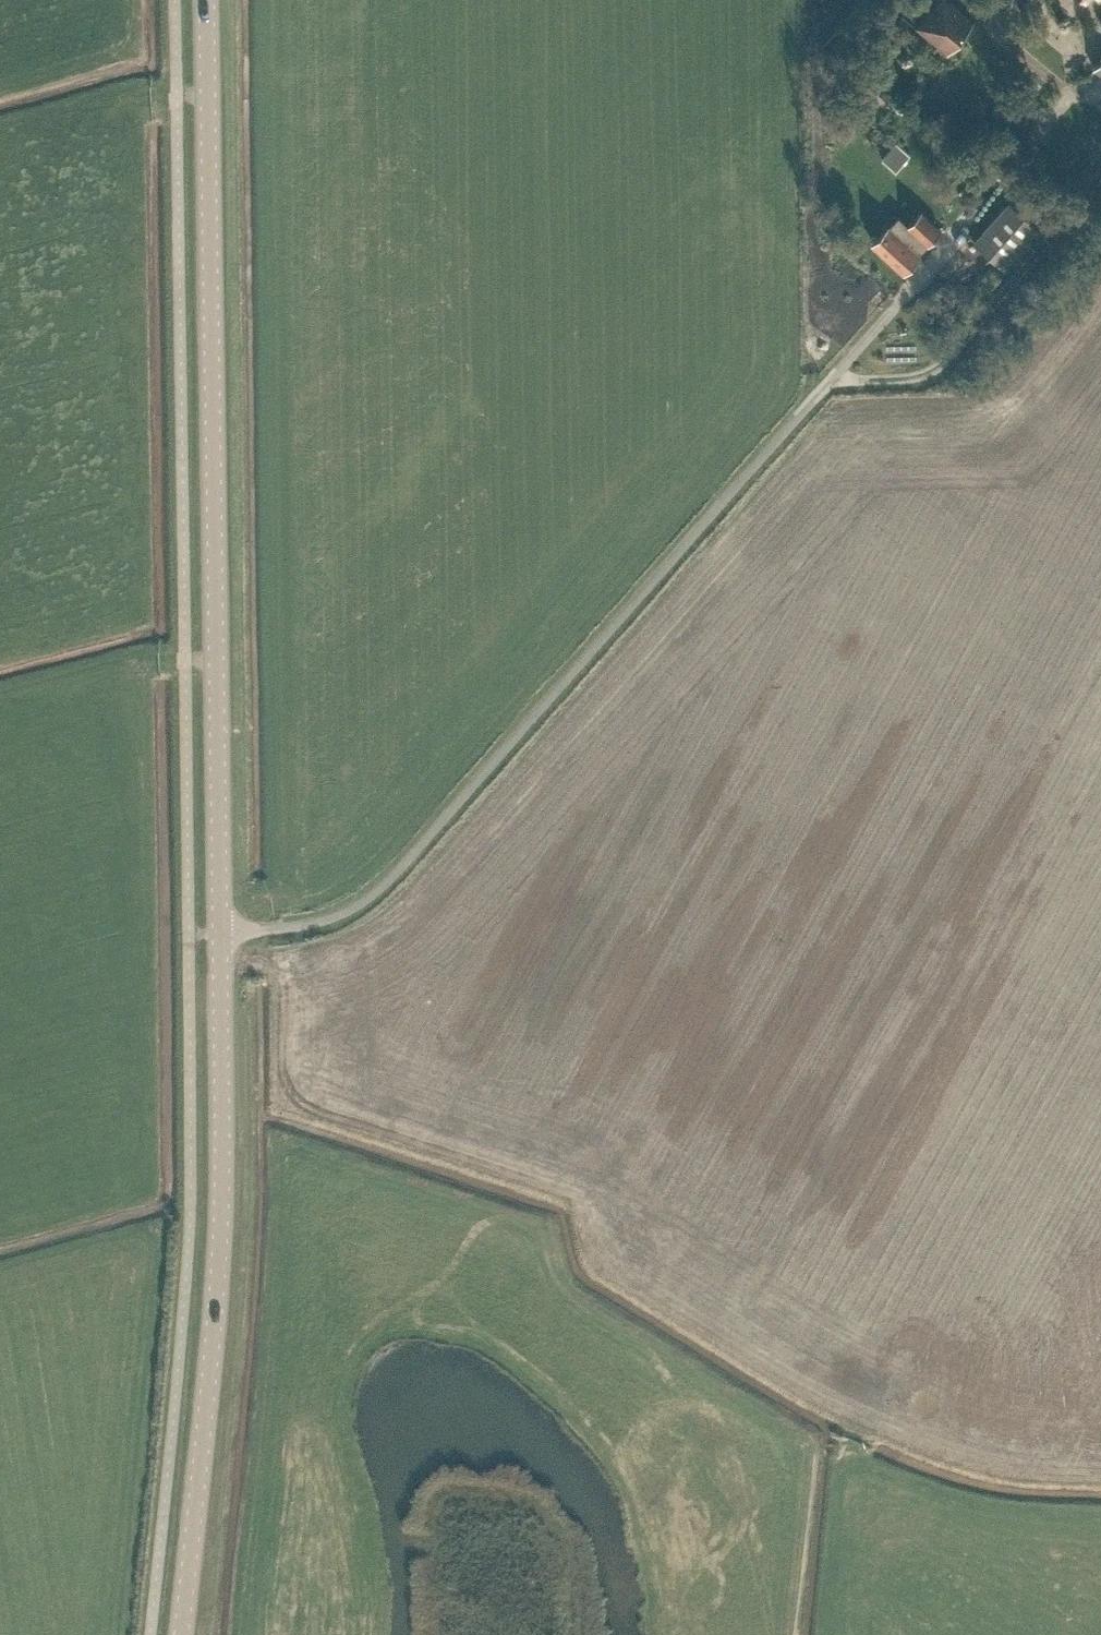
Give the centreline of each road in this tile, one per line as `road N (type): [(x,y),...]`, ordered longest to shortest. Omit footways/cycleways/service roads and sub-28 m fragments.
road 1 (tertiary): [(185,1634),(222,1230),(207,0)]

